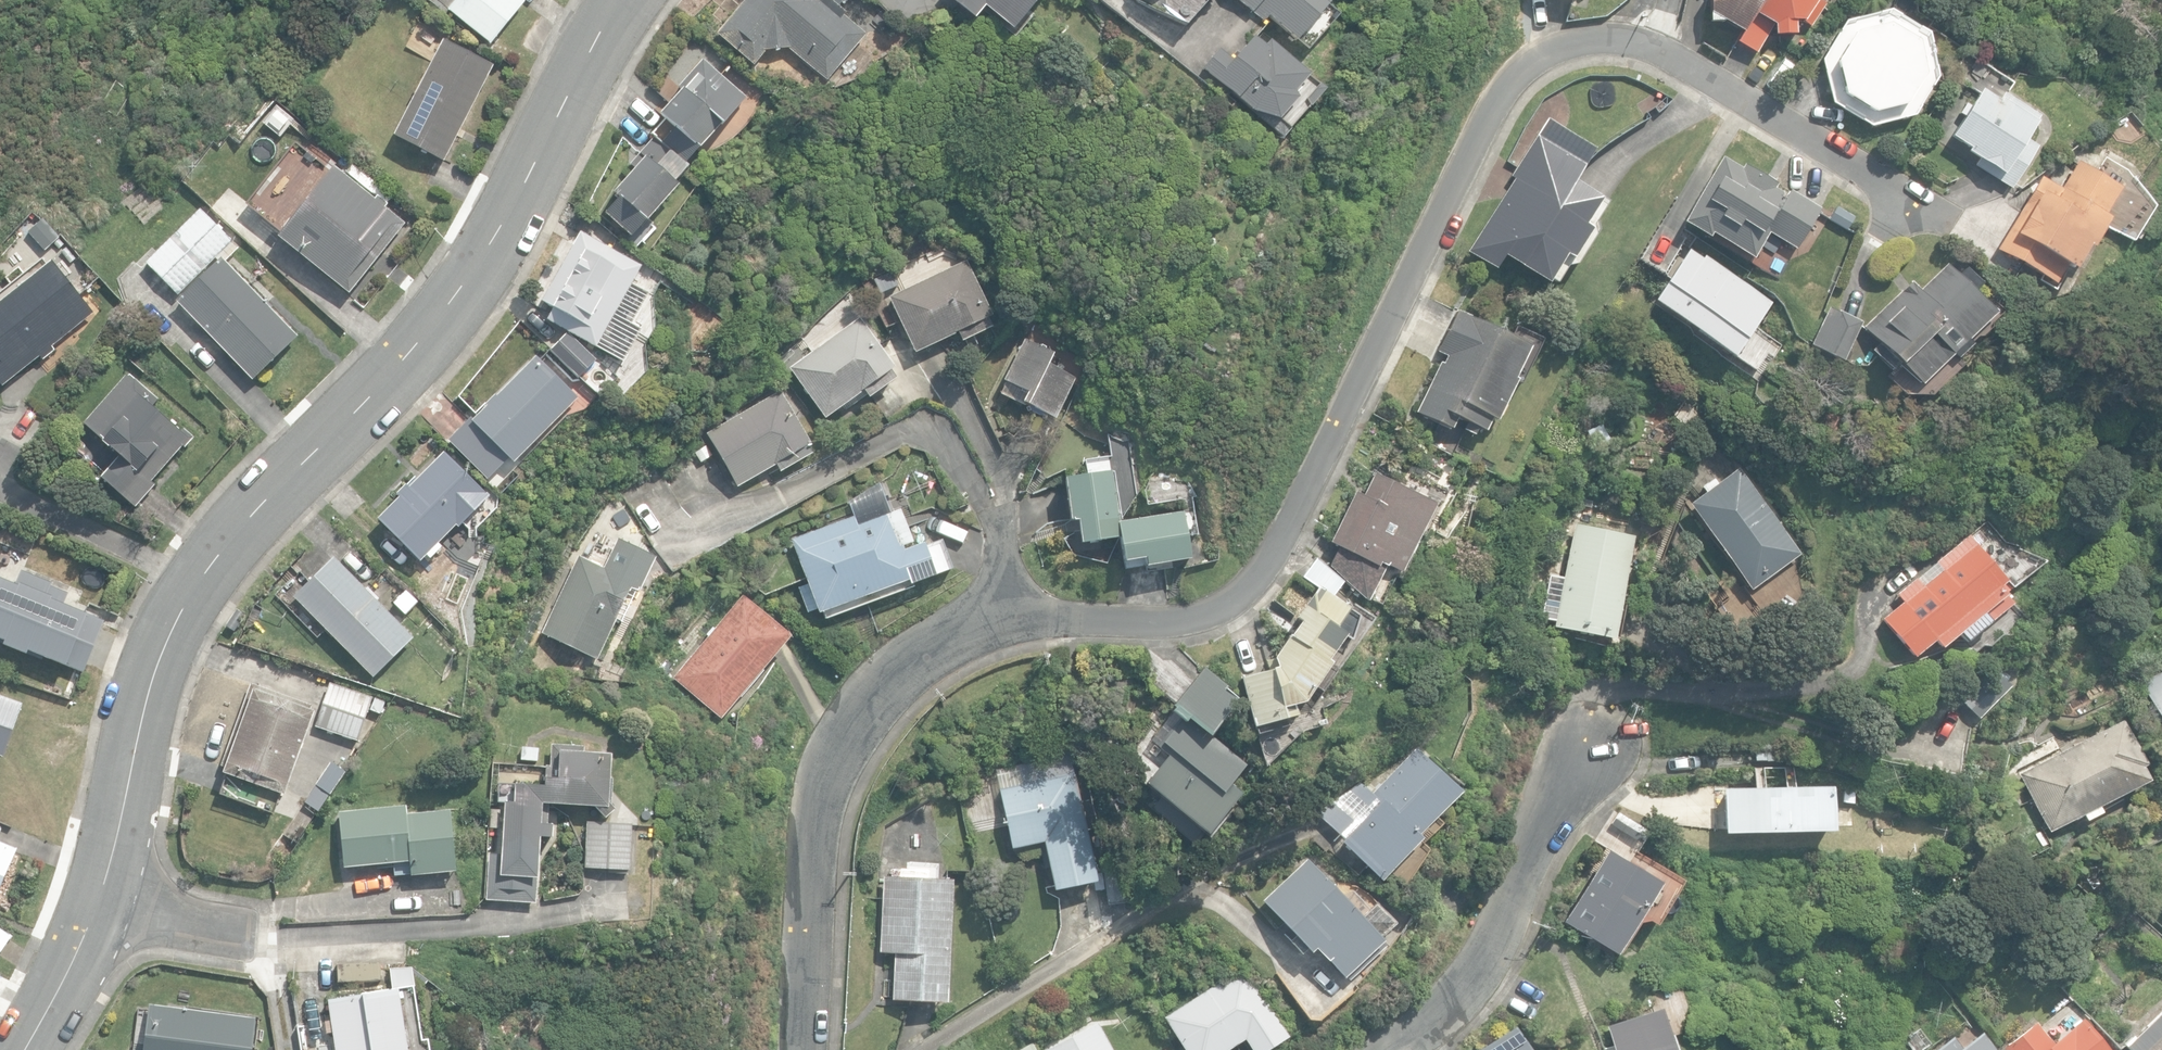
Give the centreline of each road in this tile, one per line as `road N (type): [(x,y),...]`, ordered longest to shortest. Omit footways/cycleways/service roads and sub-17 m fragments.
road 1 (residential): [(806,1049),(820,824),(854,737),(894,685),(964,640),(1054,619),(1173,619),(1235,599),(1290,522),(1511,80),(1533,62),(1559,47),(1620,40),(1925,214)]
road 2 (tertiary): [(98,897),(135,711),(175,611),(321,468),(489,259),(619,0)]
road 3 (residential): [(1401,1049),(1431,1031),(1569,790),(1609,739)]
road 4 (tertiary): [(33,1049),(98,897)]
road 5 (residential): [(98,897),(250,929)]

